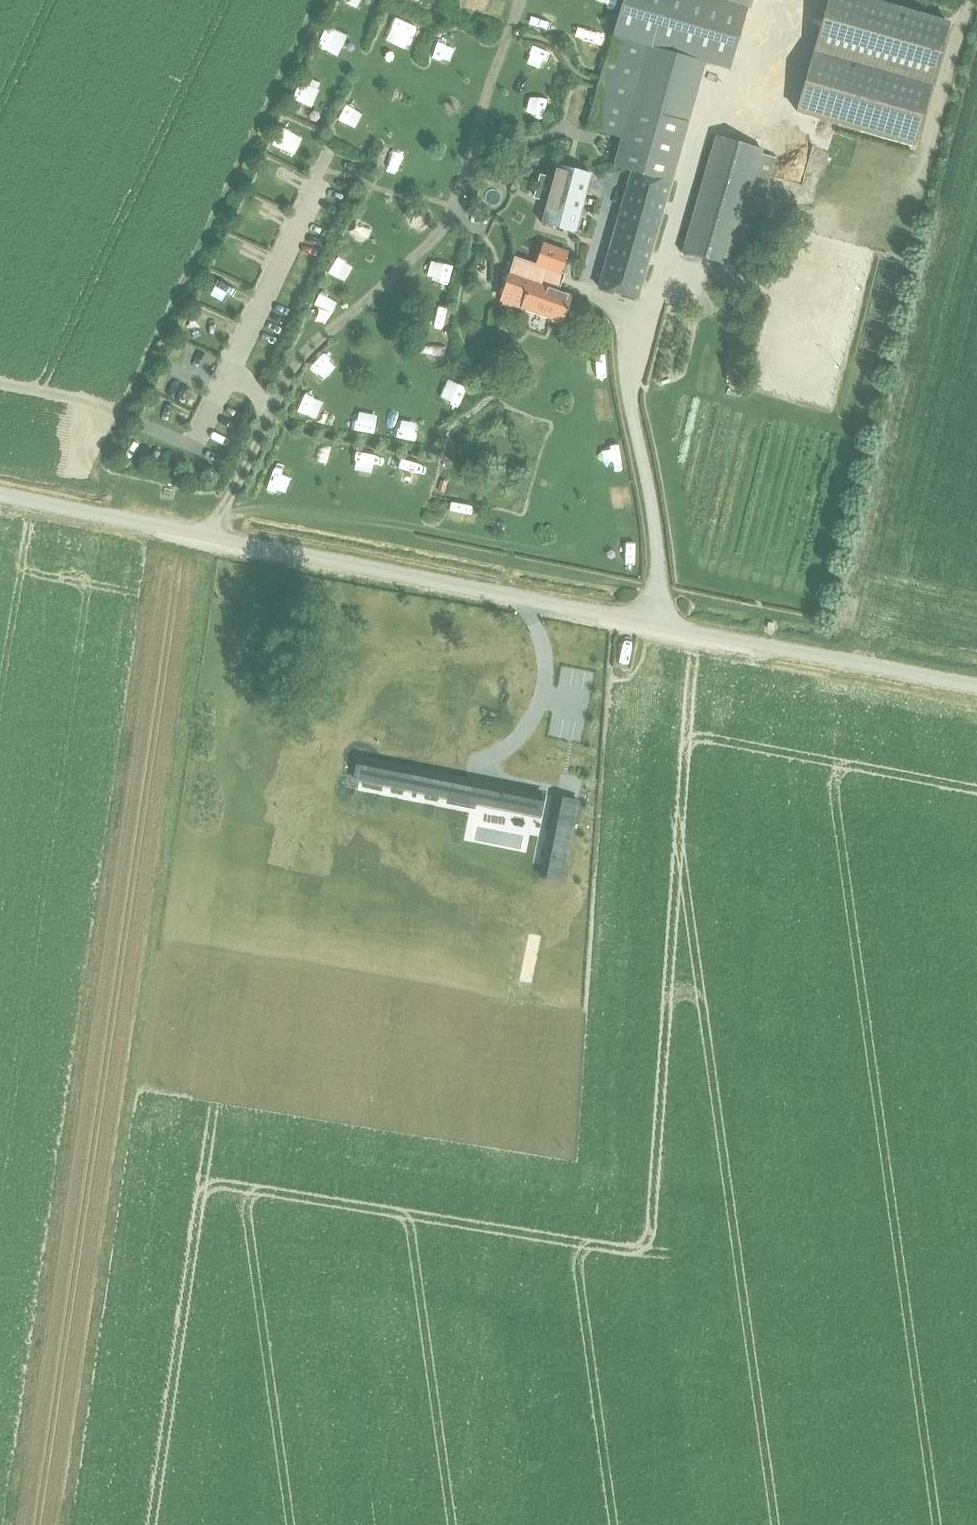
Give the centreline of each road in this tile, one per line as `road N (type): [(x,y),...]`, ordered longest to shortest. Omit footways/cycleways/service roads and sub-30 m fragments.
road 1 (unclassified): [(976,686),(0,494)]
road 2 (track): [(517,0),(444,226),(300,358),(206,536)]
road 3 (track): [(715,80),(630,389),(659,560),(654,623)]

